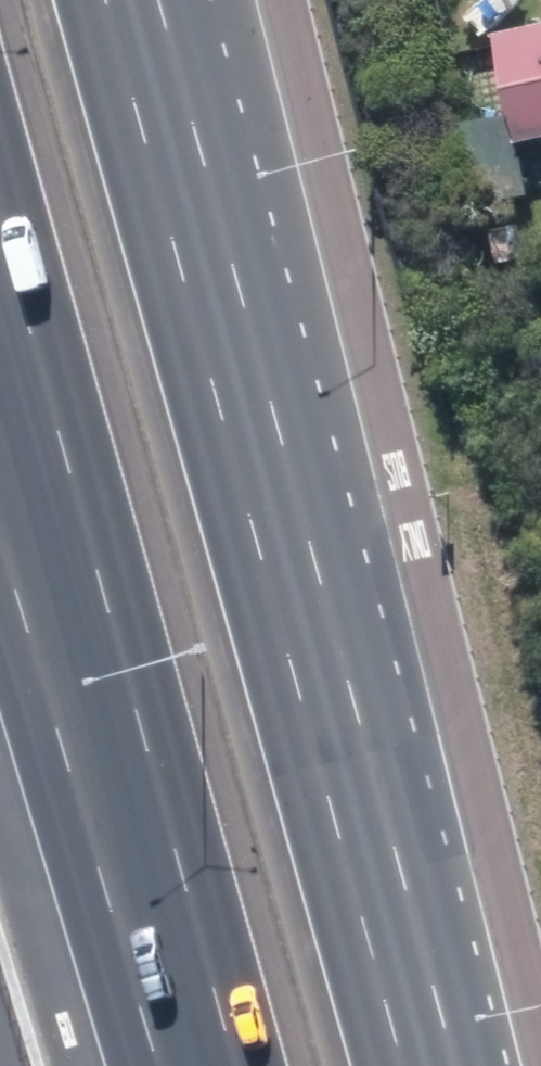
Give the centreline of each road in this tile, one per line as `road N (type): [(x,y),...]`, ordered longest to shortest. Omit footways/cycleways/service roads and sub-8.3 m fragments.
road 1 (motorway): [(117,0),(415,1065)]
road 2 (motorway): [(231,1065),(101,605)]
road 3 (motorway): [(101,605),(0,235)]
road 4 (motorway): [(101,605),(0,341)]

